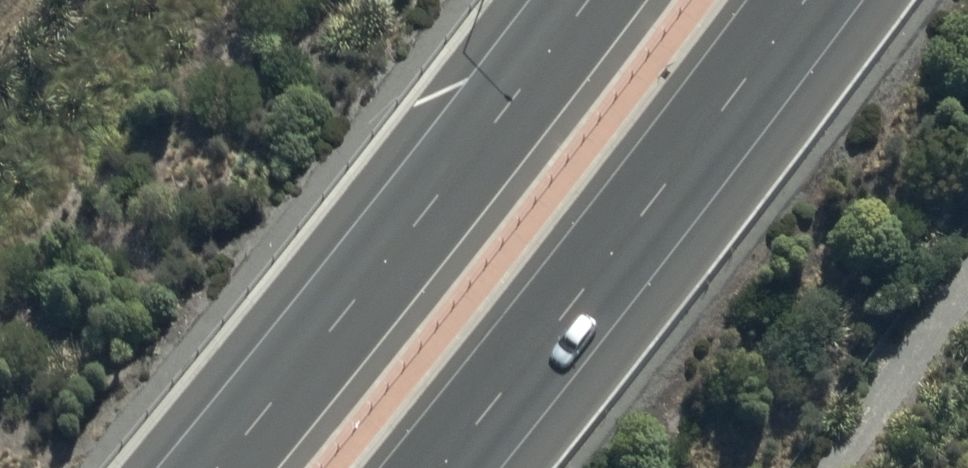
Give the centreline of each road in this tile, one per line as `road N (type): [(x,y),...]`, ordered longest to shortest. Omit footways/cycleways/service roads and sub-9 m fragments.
road 1 (motorway): [(220,467),(592,0)]
road 2 (motorway): [(804,0),(441,467)]

